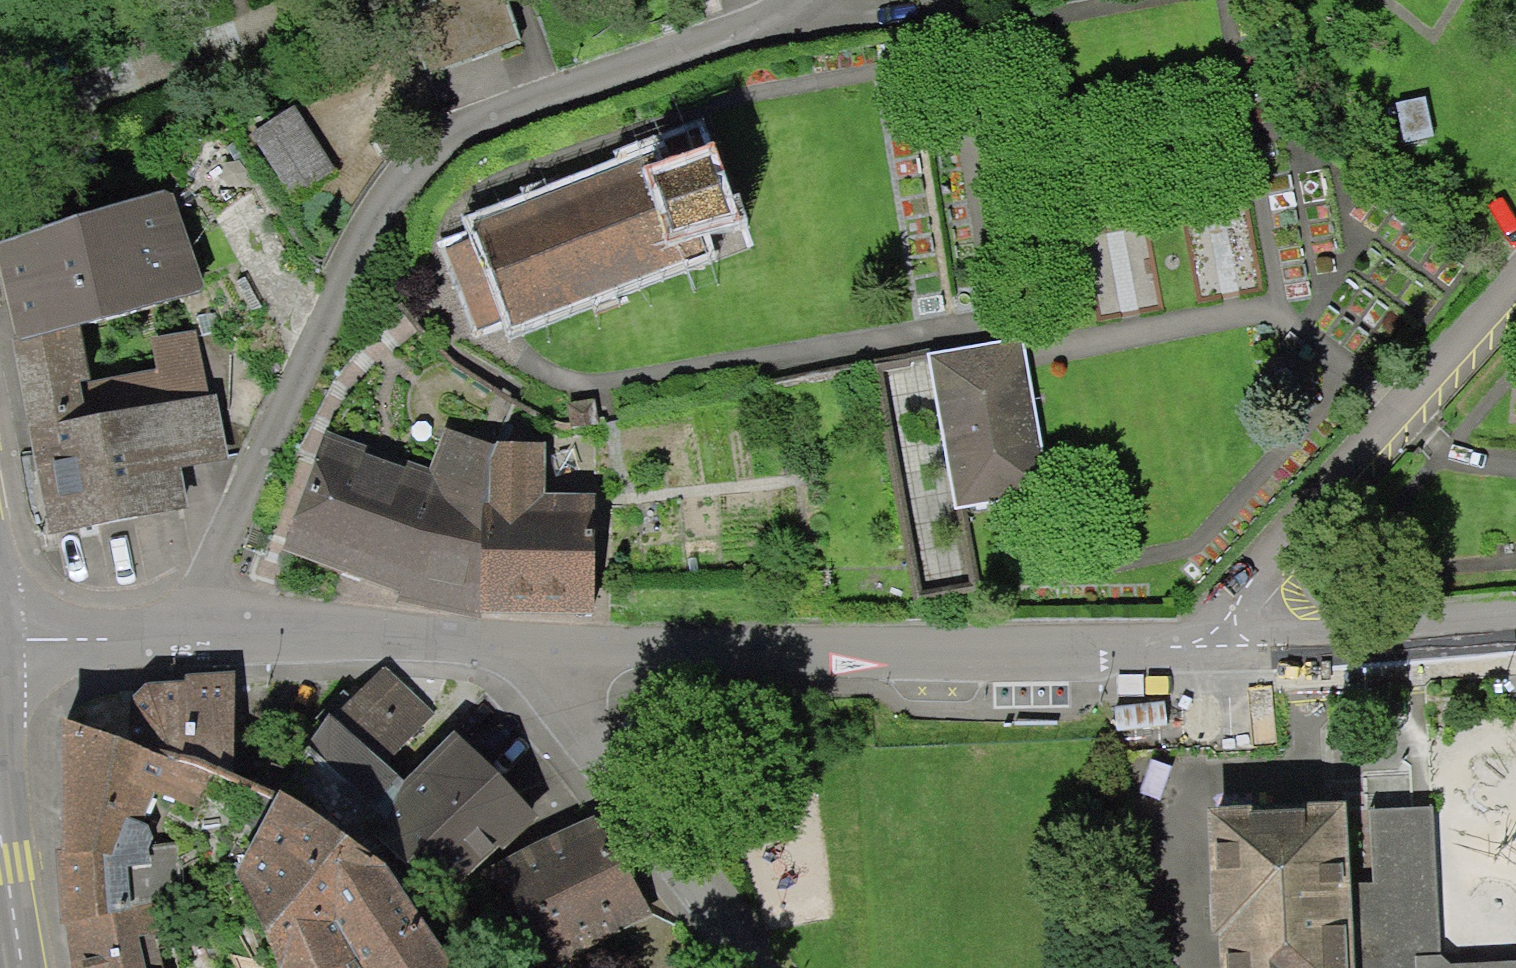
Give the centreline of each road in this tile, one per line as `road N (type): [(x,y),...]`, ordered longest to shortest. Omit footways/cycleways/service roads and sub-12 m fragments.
road 1 (residential): [(184,630),(342,281),(443,140),(553,88),(786,0)]
road 2 (residential): [(548,655),(1210,648)]
road 3 (residential): [(1210,648),(1515,304)]
road 4 (residential): [(548,655),(663,839),(764,967)]
road 5 (residential): [(184,630),(548,655)]
road 6 (residential): [(1210,648),(1515,621)]
road 7 (residential): [(0,638),(184,630)]
road 8 (secondary): [(21,967),(0,823)]

